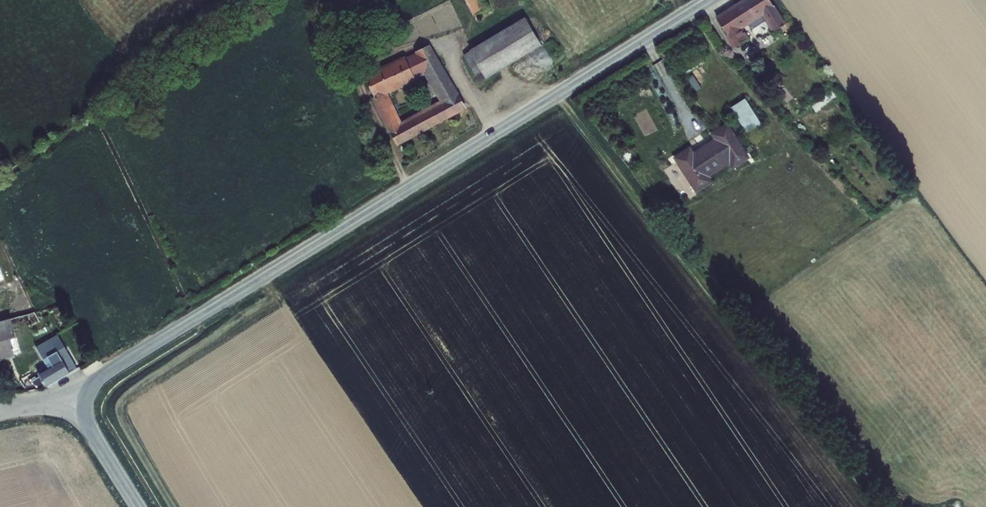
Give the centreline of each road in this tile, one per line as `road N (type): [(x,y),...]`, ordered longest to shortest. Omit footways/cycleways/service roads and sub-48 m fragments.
road 1 (tertiary): [(77,399),(112,368),(711,0)]
road 2 (tertiary): [(138,506),(77,399)]

